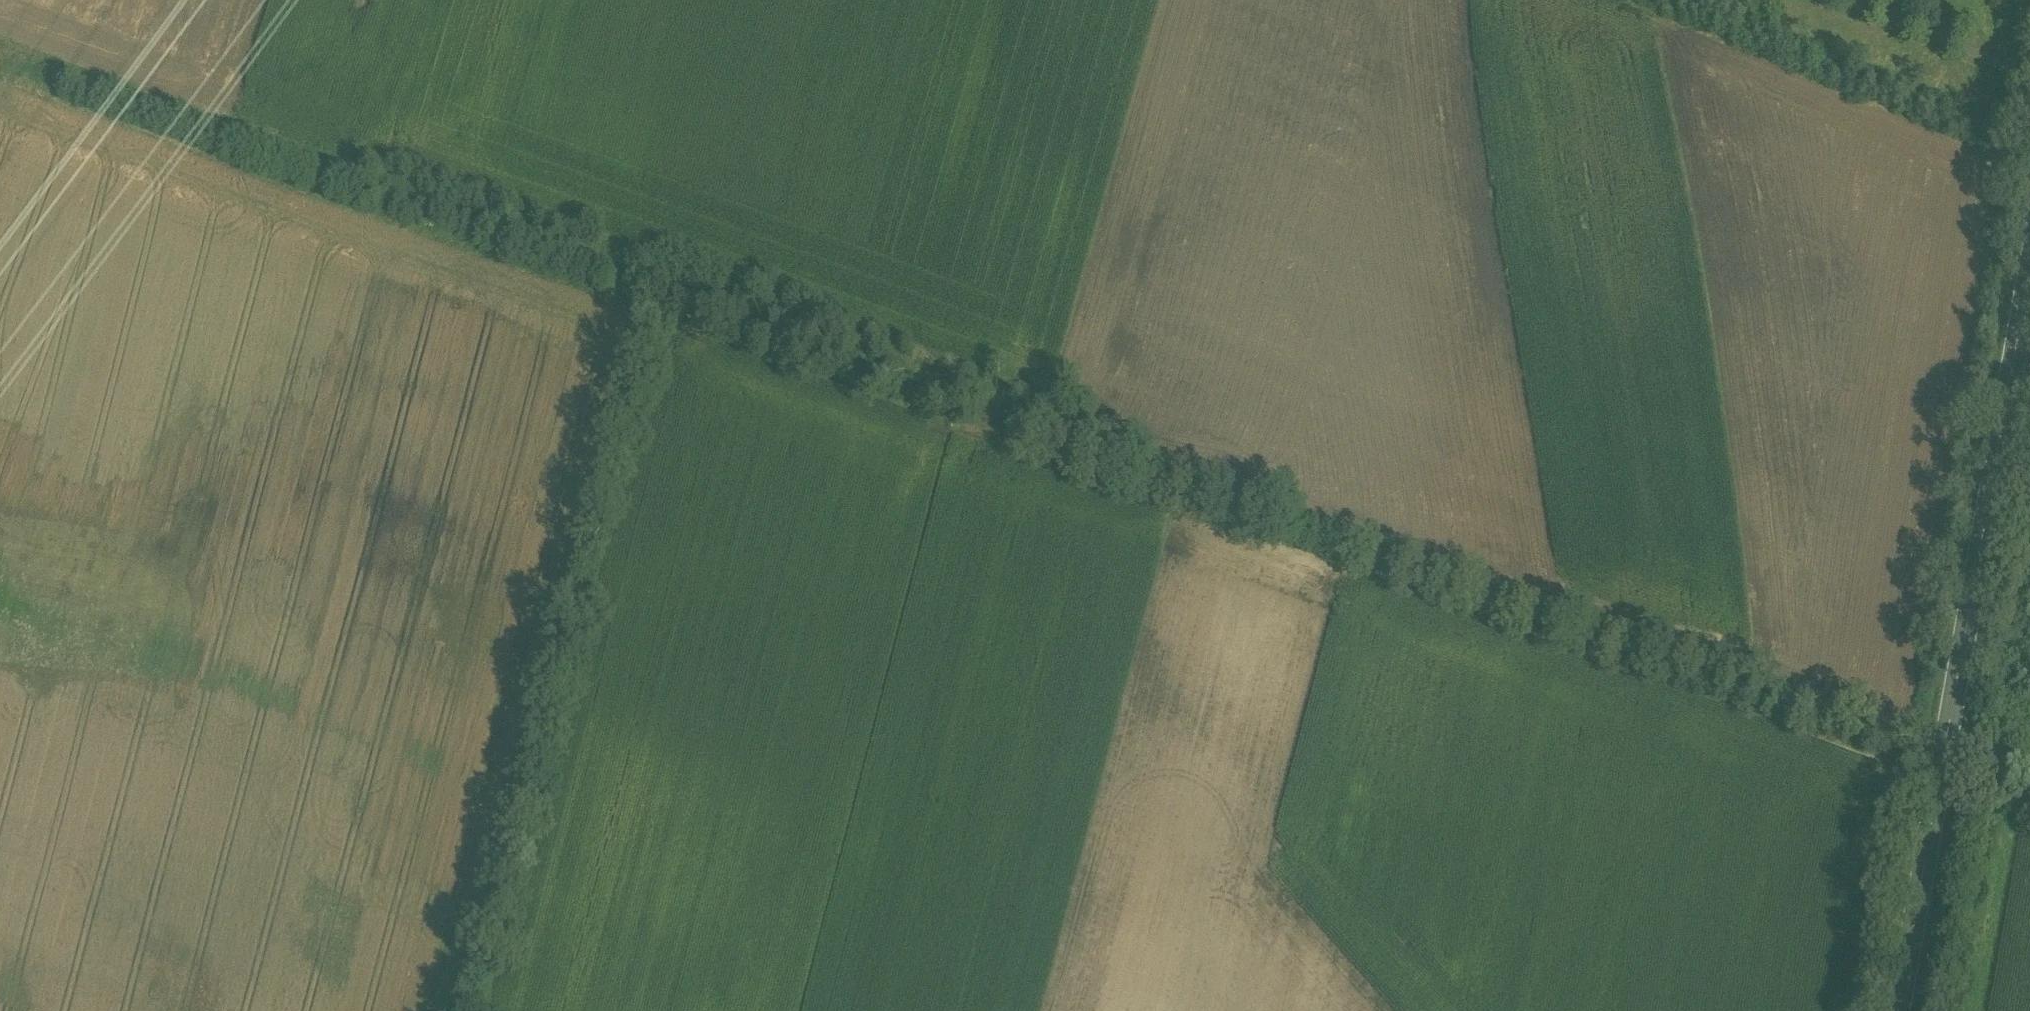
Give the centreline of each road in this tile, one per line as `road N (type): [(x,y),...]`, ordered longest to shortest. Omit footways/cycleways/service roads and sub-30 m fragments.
road 1 (secondary): [(1898,1010),(2029,259)]
road 2 (track): [(2029,110),(1792,0)]

